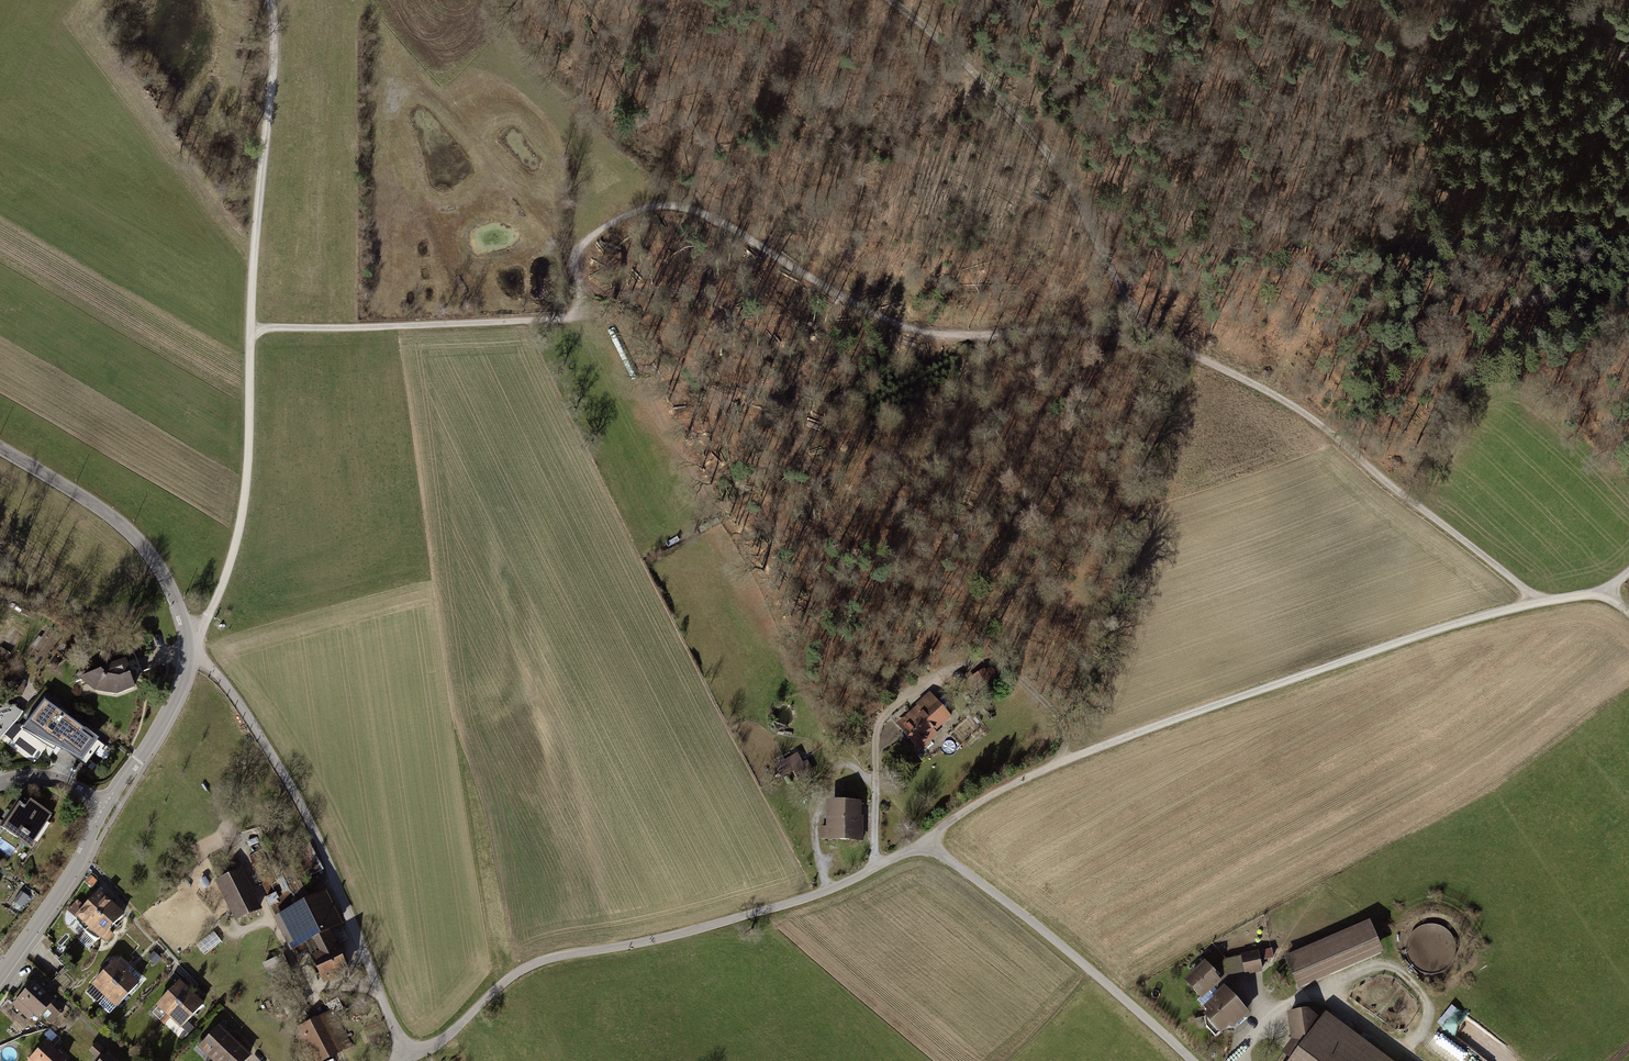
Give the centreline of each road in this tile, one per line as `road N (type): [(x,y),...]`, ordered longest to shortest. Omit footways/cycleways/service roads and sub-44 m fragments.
road 1 (residential): [(1191,1060),(1081,962),(923,841),(816,895),(667,938),(531,965),(443,1041),(407,1060)]
road 2 (track): [(892,0),(1054,159),(1129,306),(1167,338),(1337,437),(1537,604)]
road 3 (track): [(1167,338),(1064,328),(915,330),(676,203),(602,229),(581,303)]
road 4 (track): [(1537,604),(1435,629),(1089,751),(1001,790),(923,841)]
road 5 (track): [(187,647),(224,581),(247,481),(253,266),(275,49),(271,0)]
road 6 (residential): [(406,1060),(293,787),(227,686),(187,647)]
road 7 (track): [(250,328),(548,319),(572,315),(581,303)]
road 8 (tertiary): [(0,447),(142,544),(175,604),(187,647)]
road 9 (track): [(587,269),(433,96)]
road 10 (tertiary): [(103,808),(71,874),(0,975)]
road 11 (tertiary): [(187,647),(174,699),(103,808)]

